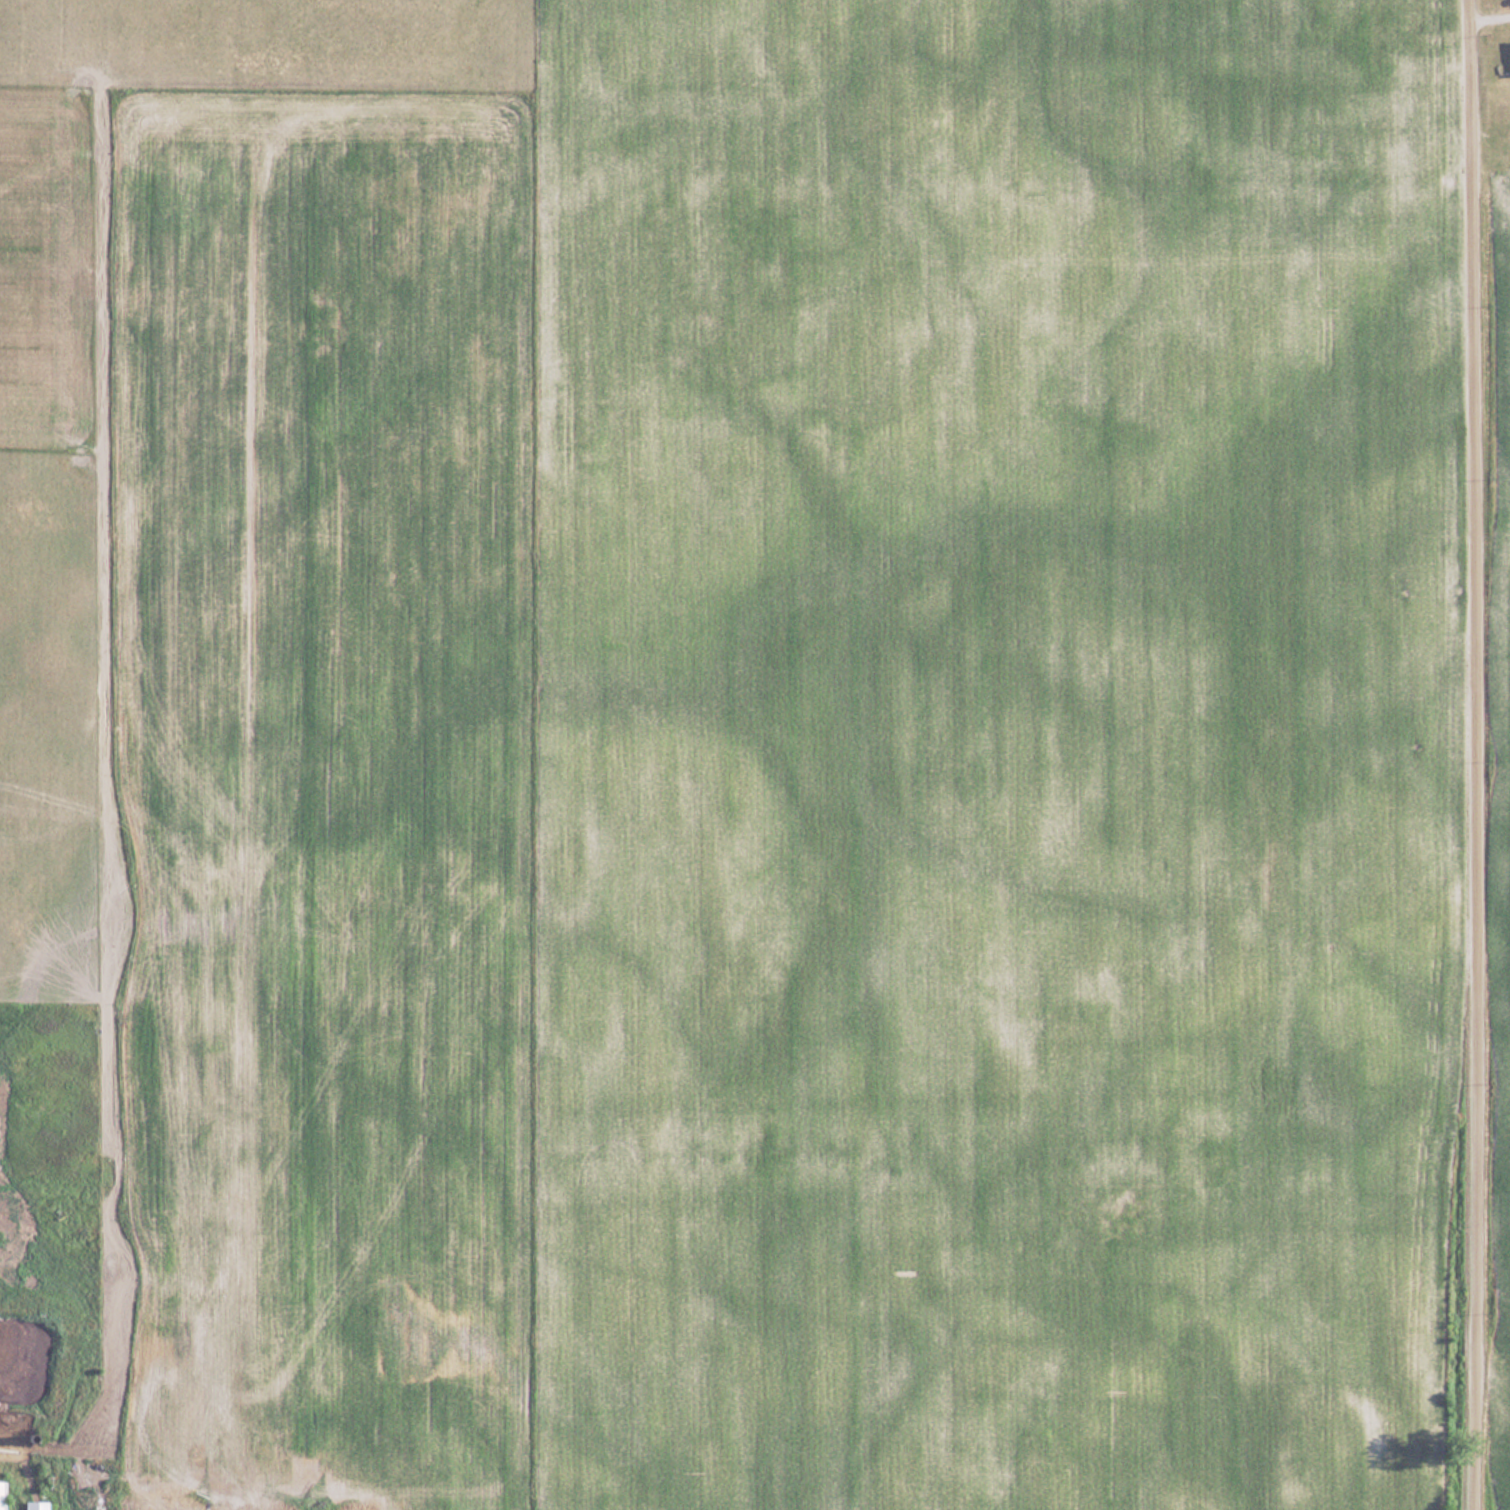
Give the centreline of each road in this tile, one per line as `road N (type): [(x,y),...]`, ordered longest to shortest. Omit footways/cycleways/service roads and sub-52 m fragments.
road 1 (residential): [(1475,1509),(1472,0)]

